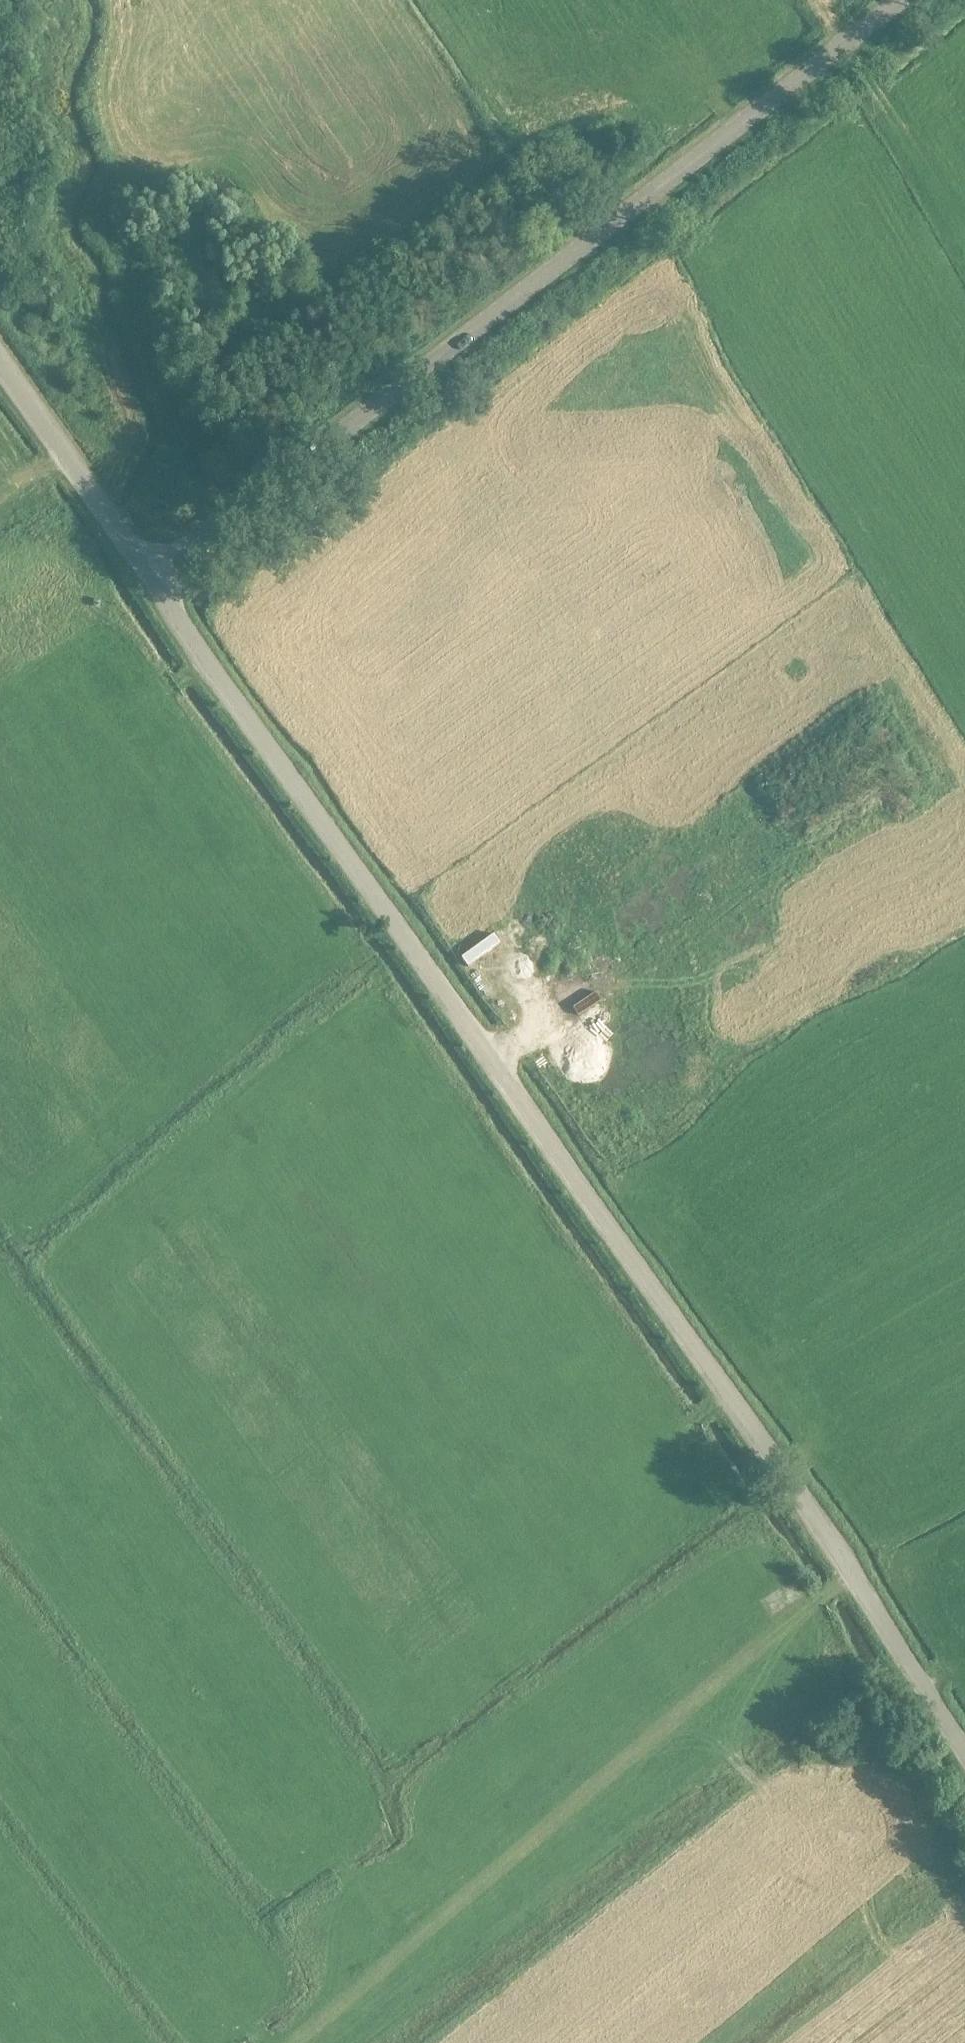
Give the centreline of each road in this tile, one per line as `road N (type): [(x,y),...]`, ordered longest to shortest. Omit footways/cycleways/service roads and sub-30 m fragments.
road 1 (unclassified): [(964,1748),(800,1498),(149,577)]
road 2 (unclassified): [(149,577),(896,0)]
road 3 (unclassified): [(149,577),(0,362)]

